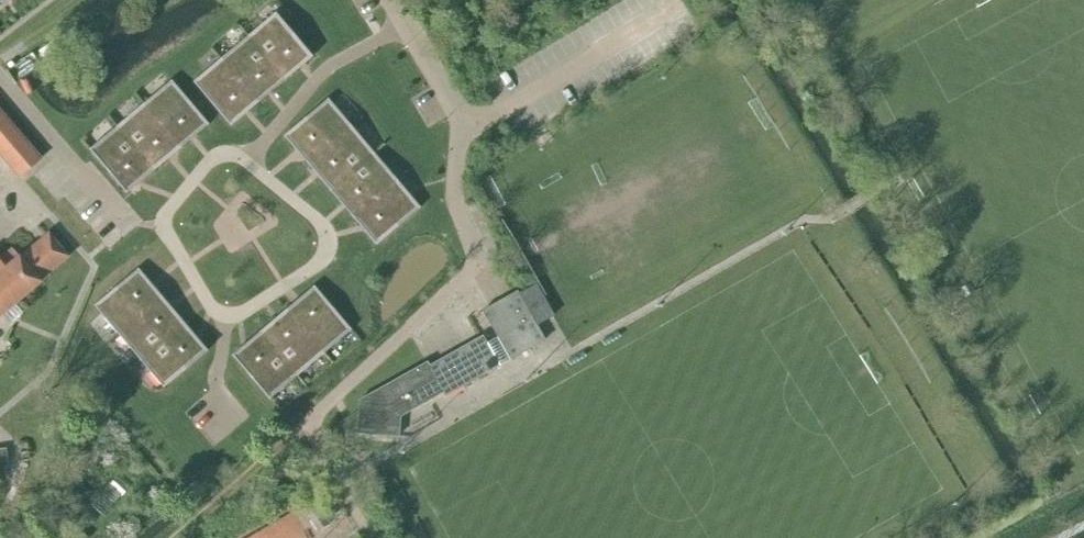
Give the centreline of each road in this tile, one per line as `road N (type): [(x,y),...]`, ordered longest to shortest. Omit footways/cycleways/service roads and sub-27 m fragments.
road 1 (track): [(484,268),(182,537)]
road 2 (residential): [(207,333),(110,206),(0,84)]
road 3 (residential): [(500,286),(469,244),(458,115),(385,0)]

